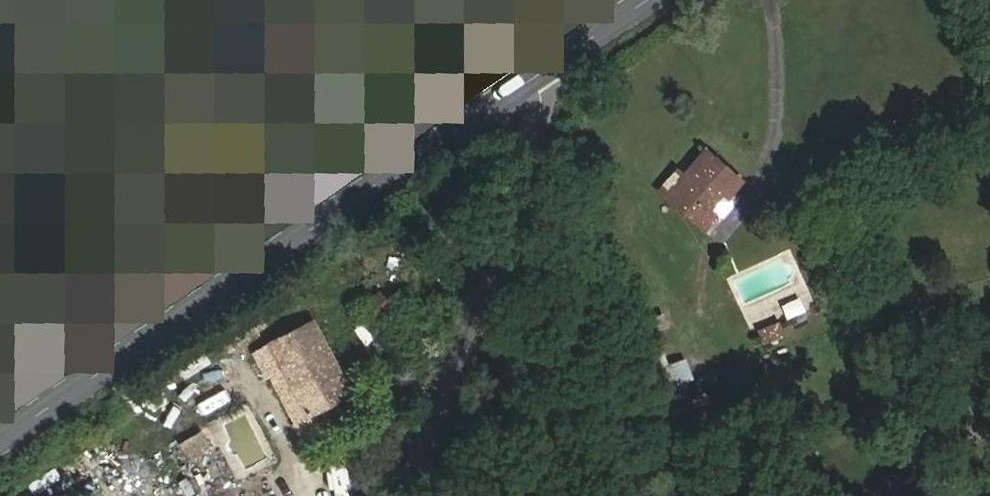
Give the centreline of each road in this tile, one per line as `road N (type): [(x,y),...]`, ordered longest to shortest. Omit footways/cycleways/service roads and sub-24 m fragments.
road 1 (tertiary): [(575,40),(0,434)]
road 2 (tertiary): [(407,495),(575,40)]

